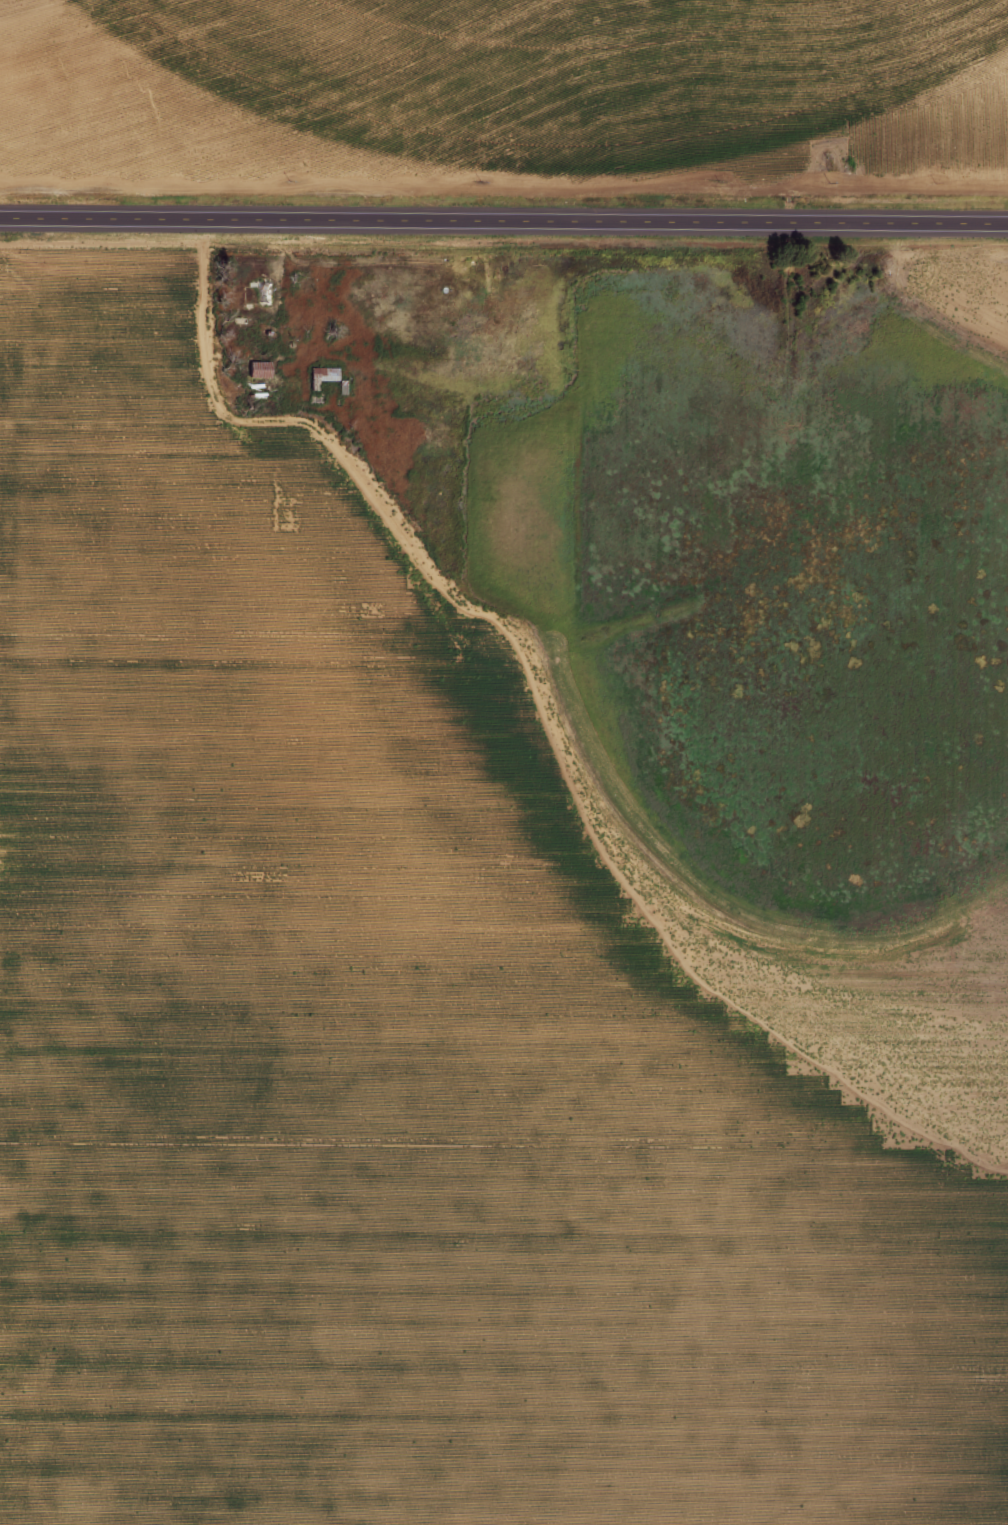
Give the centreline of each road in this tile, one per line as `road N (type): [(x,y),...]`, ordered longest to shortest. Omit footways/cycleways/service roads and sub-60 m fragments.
road 1 (primary): [(1007,236),(0,230)]

